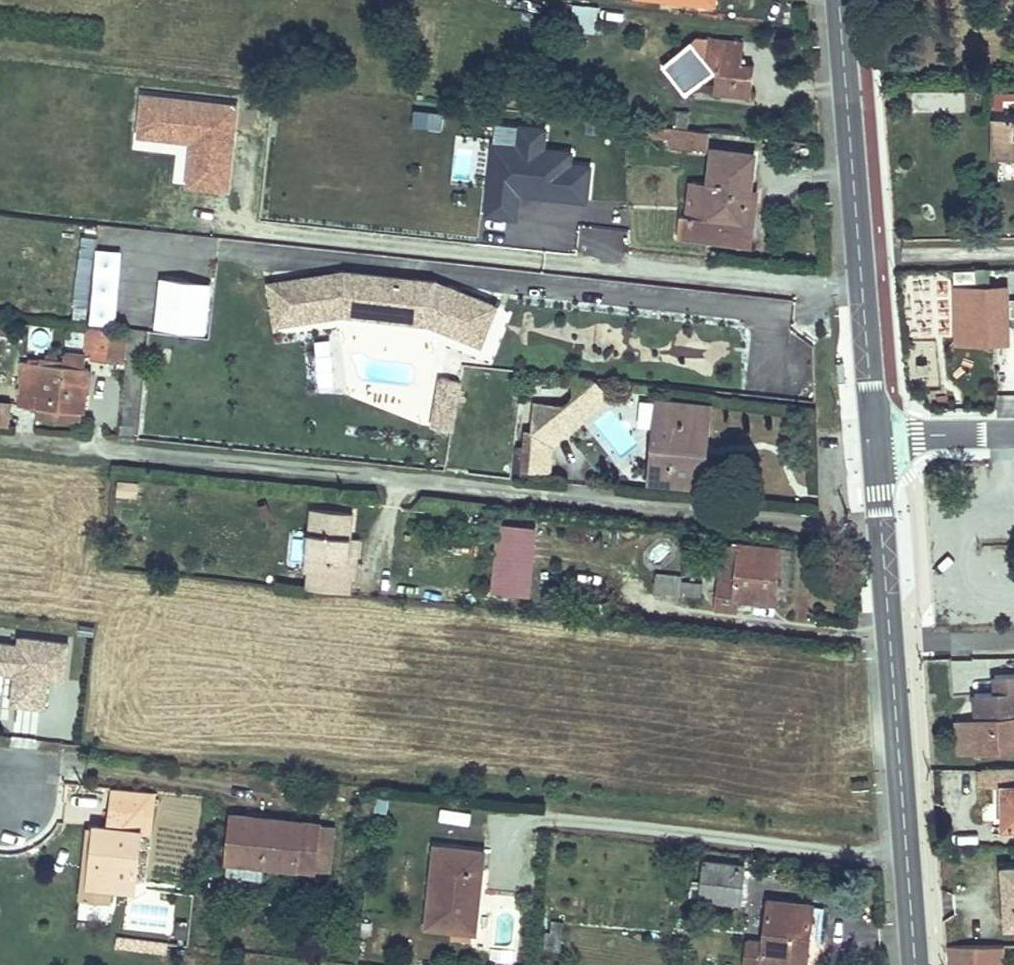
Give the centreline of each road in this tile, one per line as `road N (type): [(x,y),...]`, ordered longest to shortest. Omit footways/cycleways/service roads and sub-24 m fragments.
road 1 (secondary): [(877,437),(916,964)]
road 2 (secondary): [(841,0),(877,437)]
road 3 (unclassified): [(877,437),(1013,434)]

